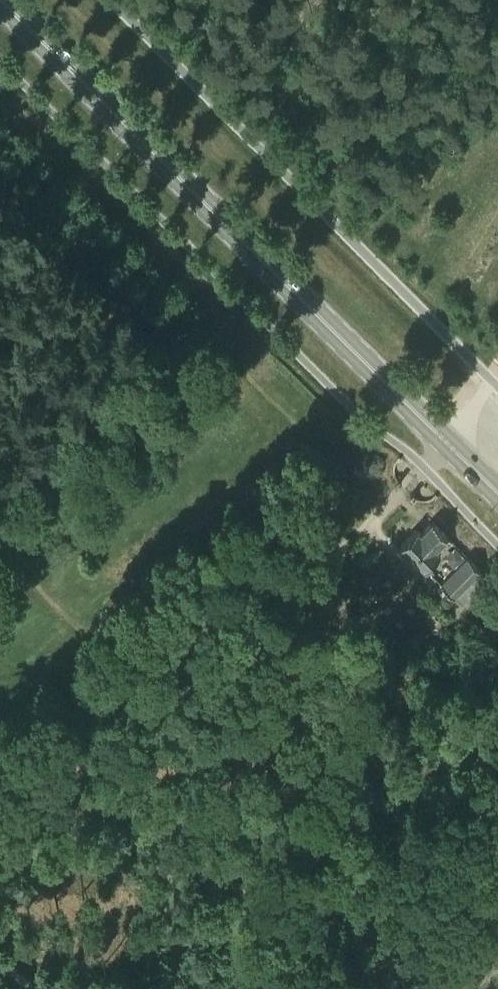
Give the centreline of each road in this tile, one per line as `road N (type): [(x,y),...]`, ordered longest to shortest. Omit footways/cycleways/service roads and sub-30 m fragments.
road 1 (primary): [(444,442),(1,0)]
road 2 (track): [(0,880),(381,510)]

